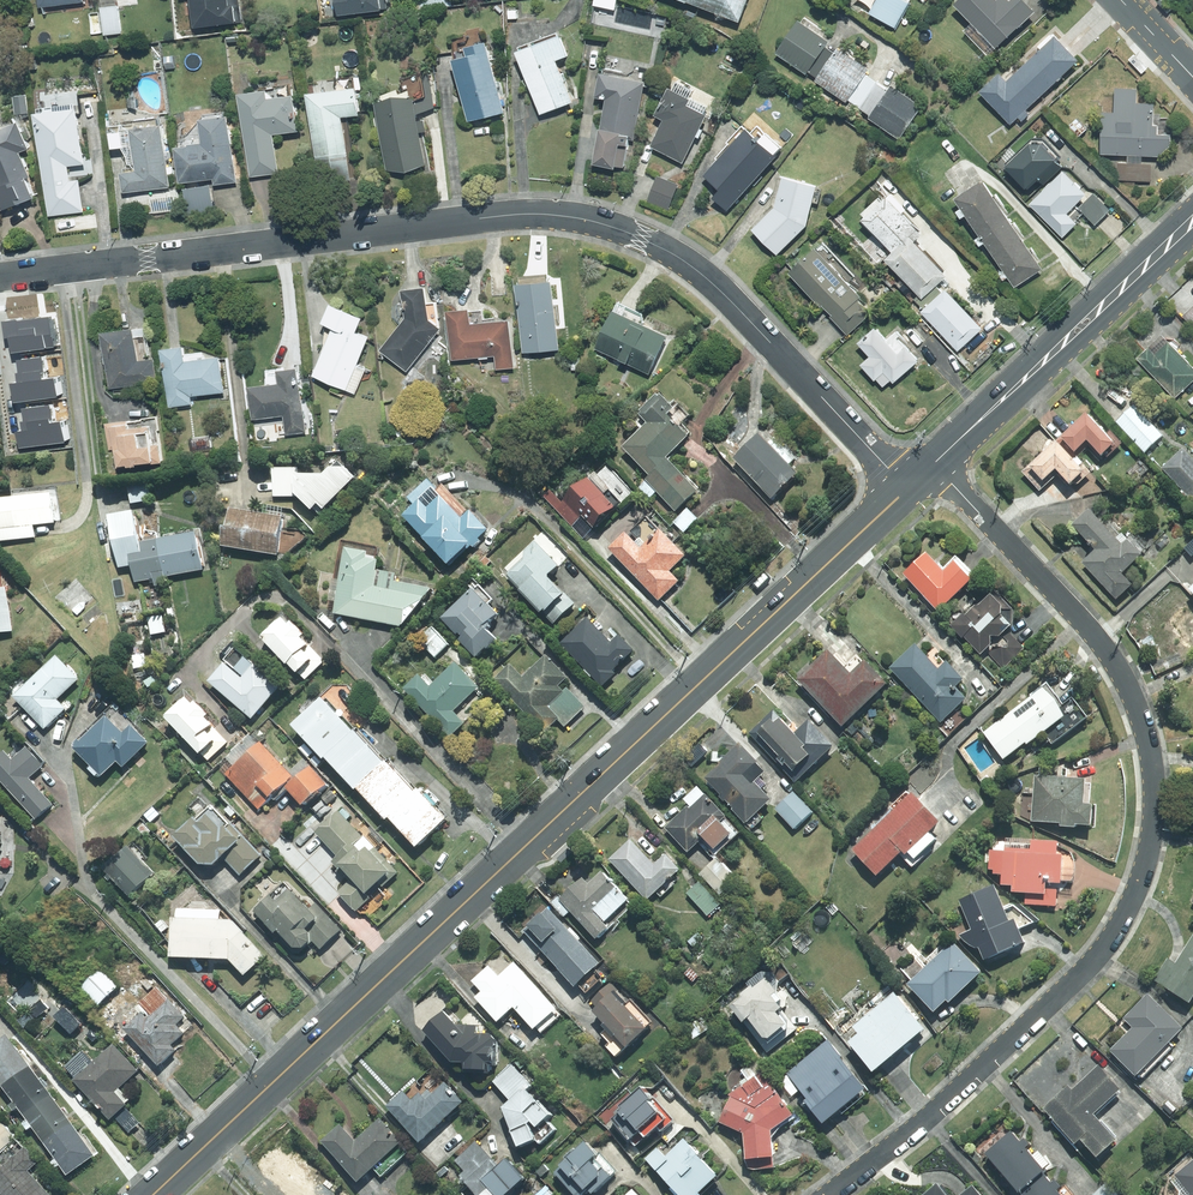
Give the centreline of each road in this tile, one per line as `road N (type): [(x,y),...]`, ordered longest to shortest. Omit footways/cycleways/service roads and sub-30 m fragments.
road 1 (secondary): [(153,1194),(916,479)]
road 2 (residential): [(0,275),(509,215),(583,219),(641,239),(708,279),(875,460),(916,479)]
road 3 (residential): [(827,1194),(921,1124),(1101,955),(1147,863),(1156,807),(1153,758),(1115,665),(956,487),(916,479)]
road 4 (secondary): [(916,479),(1192,223)]

